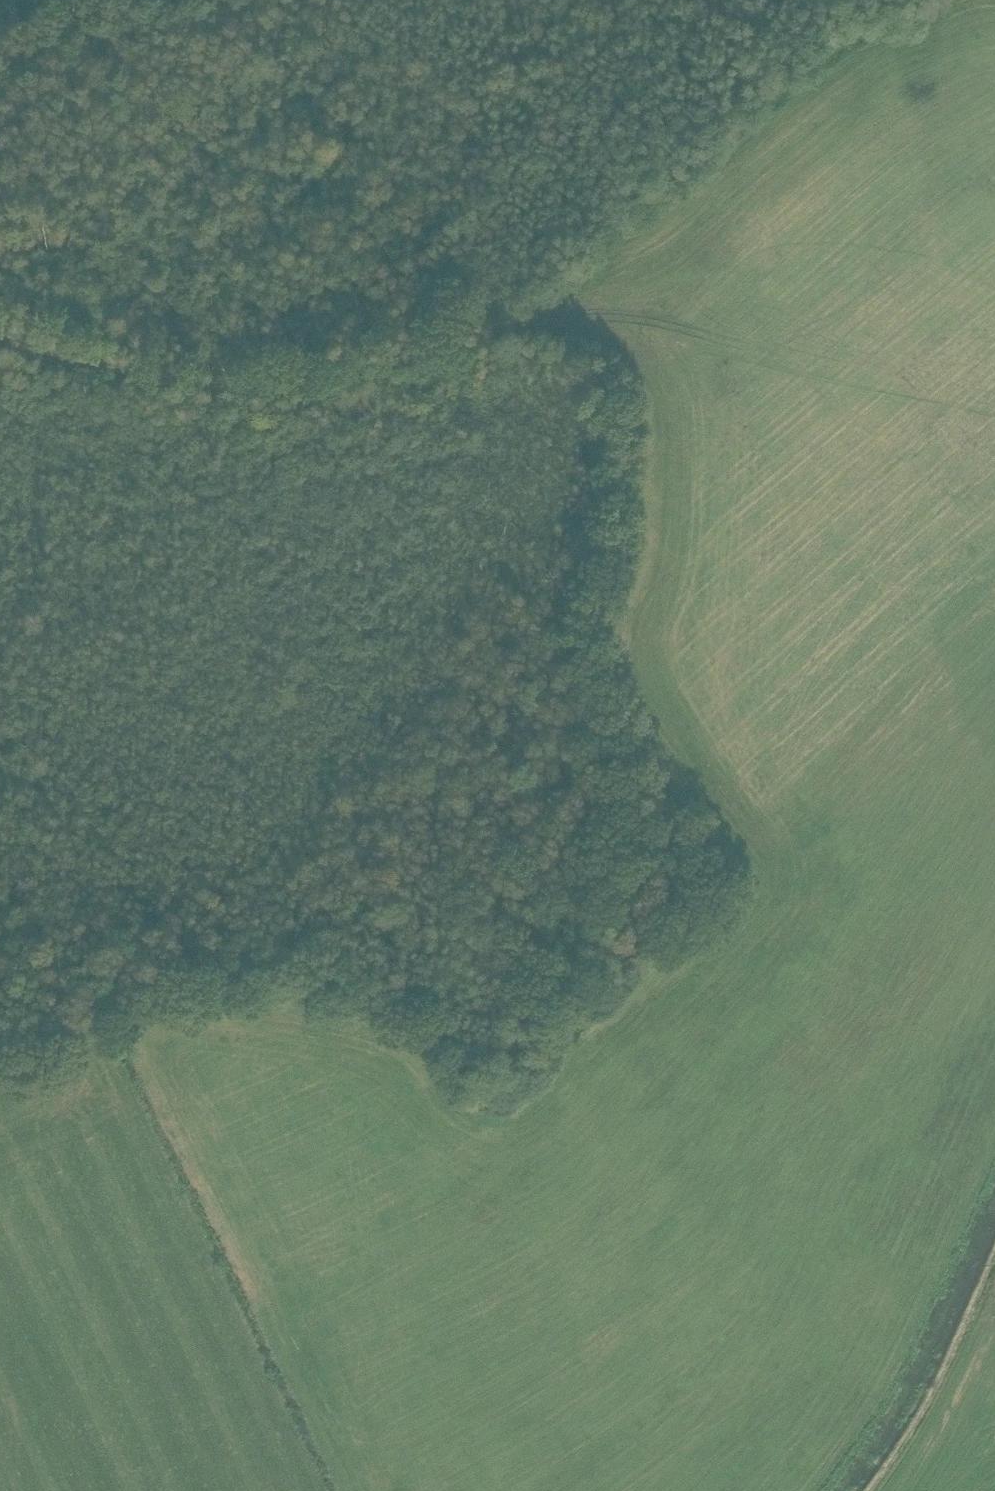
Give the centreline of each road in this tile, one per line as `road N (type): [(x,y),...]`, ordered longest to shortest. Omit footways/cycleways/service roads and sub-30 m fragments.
road 1 (track): [(0,341),(227,388),(323,383),(506,327),(553,322)]

